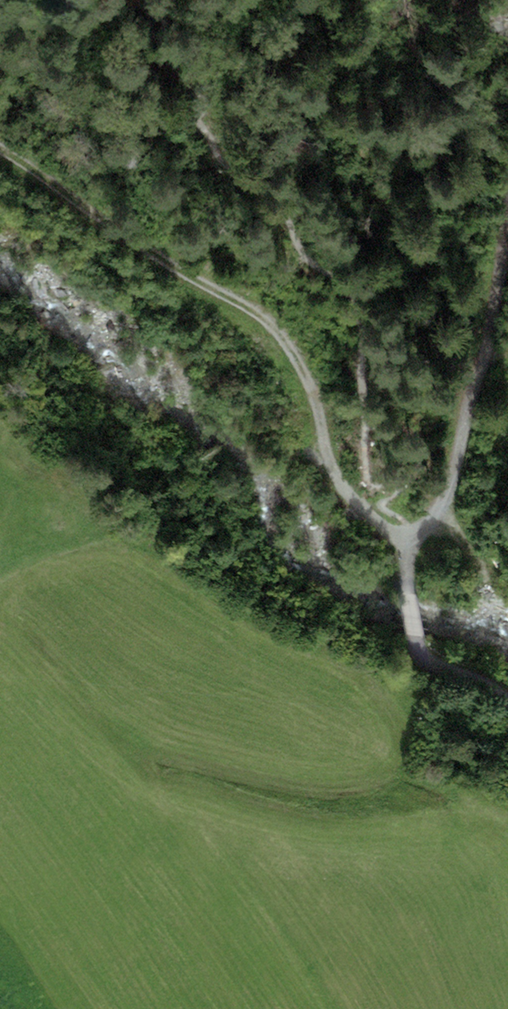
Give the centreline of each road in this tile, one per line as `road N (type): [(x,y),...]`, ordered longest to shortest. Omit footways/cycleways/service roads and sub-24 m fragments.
road 1 (track): [(0,150),(273,328),(314,398),(338,482),(397,538),(405,559)]
road 2 (track): [(424,524),(454,466),(507,258)]
road 3 (track): [(405,559),(419,654),(507,703)]
road 4 (track): [(507,648),(488,590),(437,505)]

